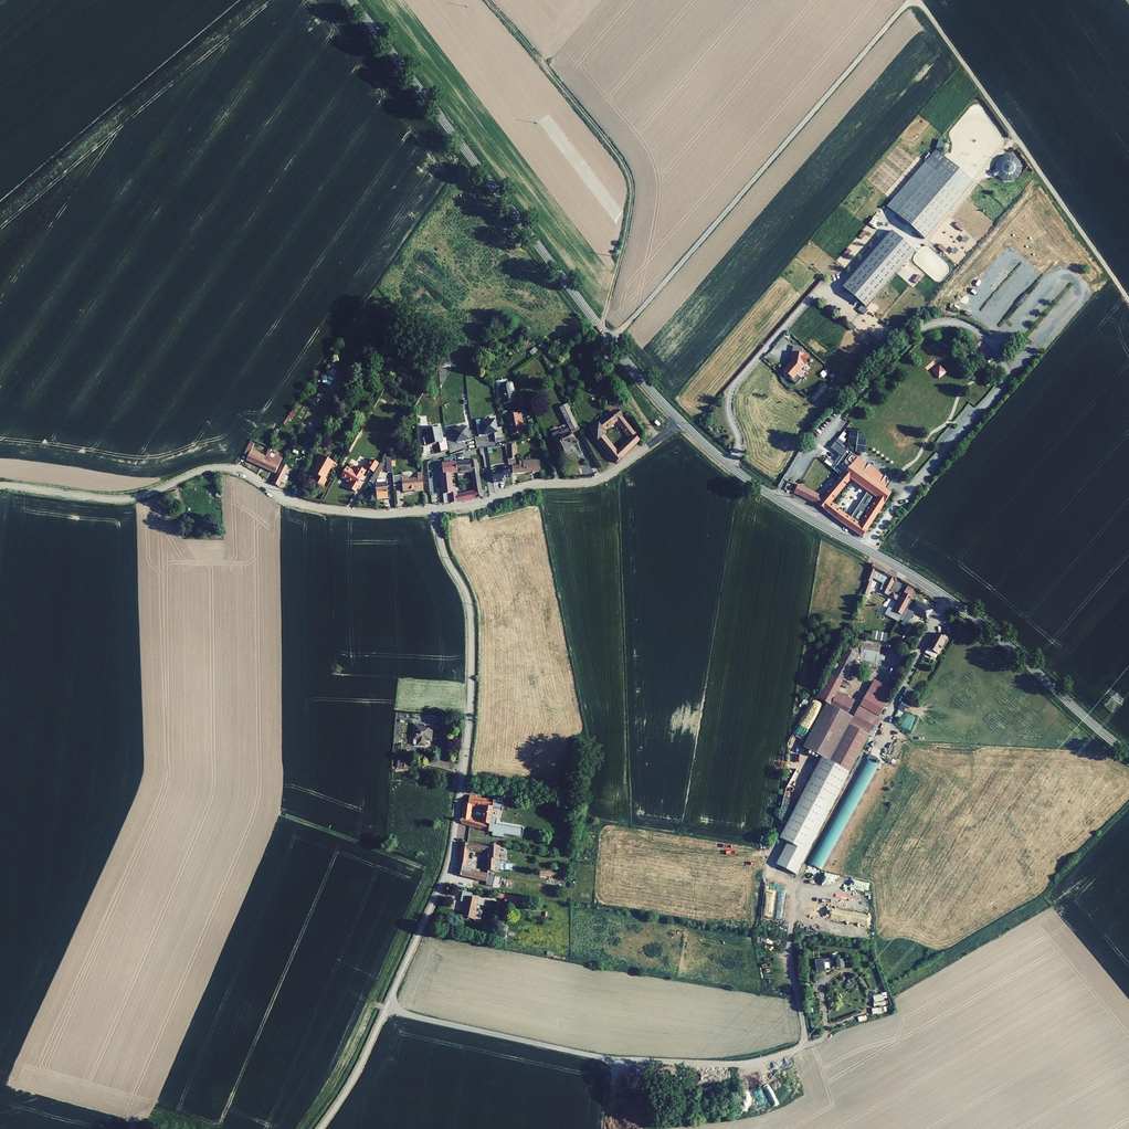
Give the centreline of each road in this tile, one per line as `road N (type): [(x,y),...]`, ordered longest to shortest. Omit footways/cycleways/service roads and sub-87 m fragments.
road 1 (residential): [(435,510),(469,619),(469,712),(452,849),(362,1062),(320,1128)]
road 2 (secondary): [(681,422),(777,499),(973,616),(1128,753)]
road 3 (secondary): [(352,0),(681,422)]
road 4 (track): [(913,0),(611,342)]
road 5 (residential): [(0,485),(129,498),(229,467),(309,505),(373,514),(435,510)]
road 6 (track): [(386,1007),(610,1060),(737,1064),(820,1040)]
road 7 (track): [(601,328),(631,209),(628,167),(486,0)]
road 8 (track): [(916,0),(1128,301)]
road 9 (residential): [(435,510),(529,486),(601,479),(681,422)]

